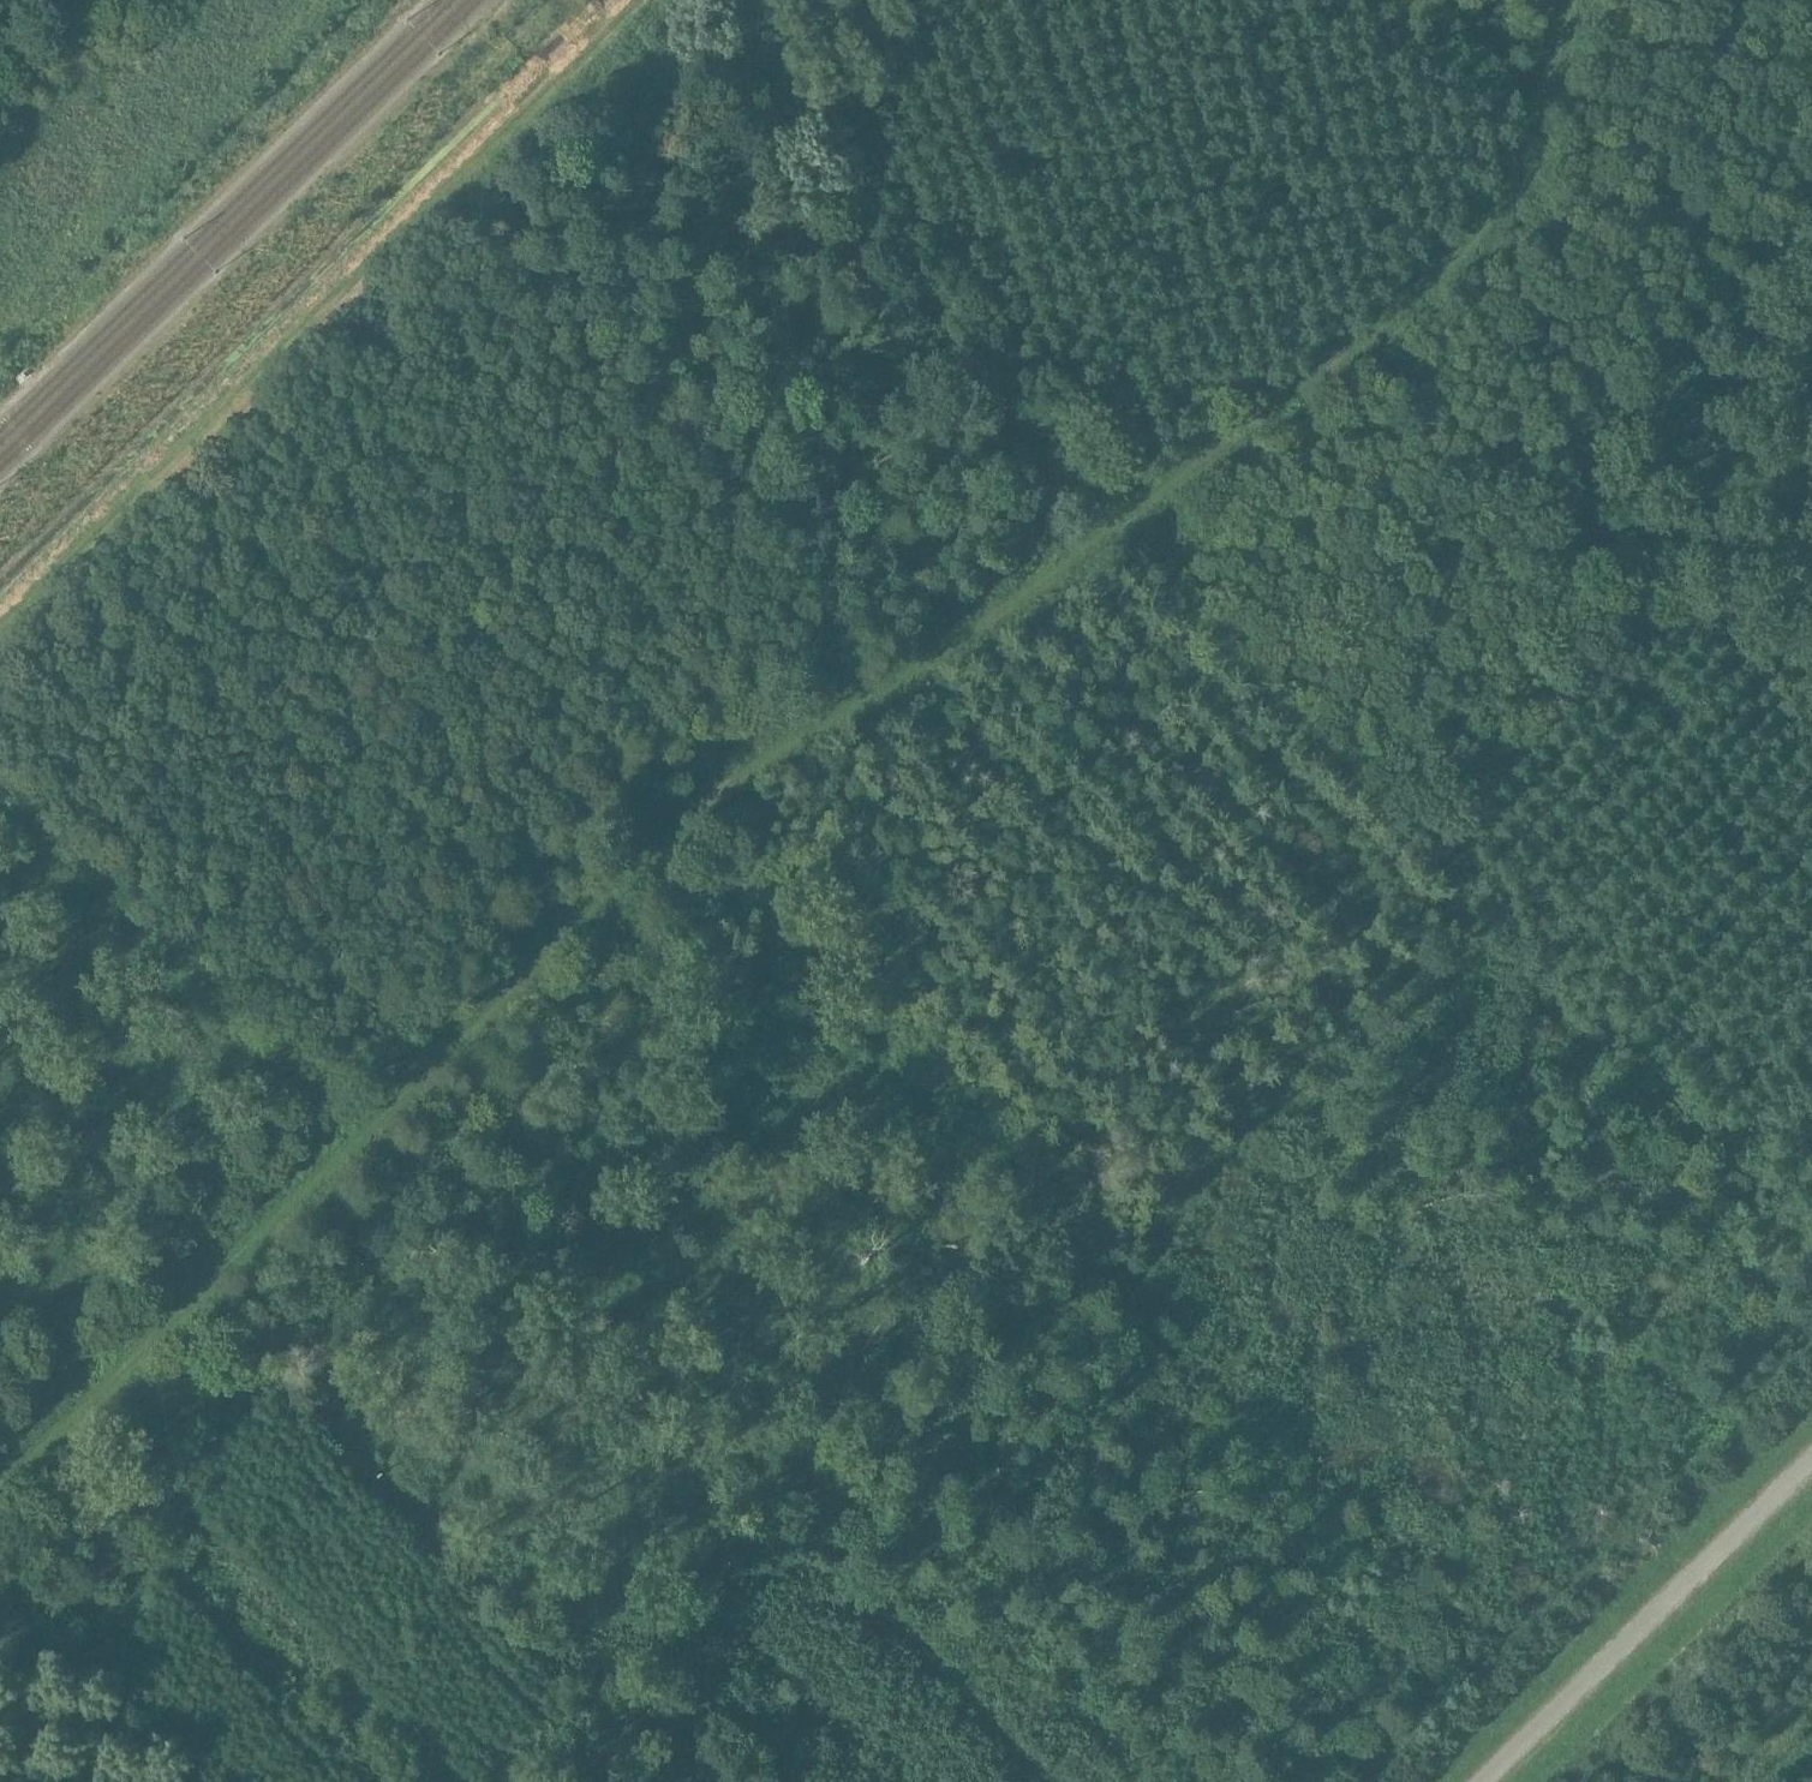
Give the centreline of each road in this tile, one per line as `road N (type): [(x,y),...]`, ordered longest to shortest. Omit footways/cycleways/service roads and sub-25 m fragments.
road 1 (track): [(638,0),(0,627)]
road 2 (track): [(563,0),(0,546)]
road 3 (track): [(0,364),(373,0)]
road 4 (tertiary): [(1480,1781),(1811,1455)]
road 5 (track): [(0,307),(311,0)]

